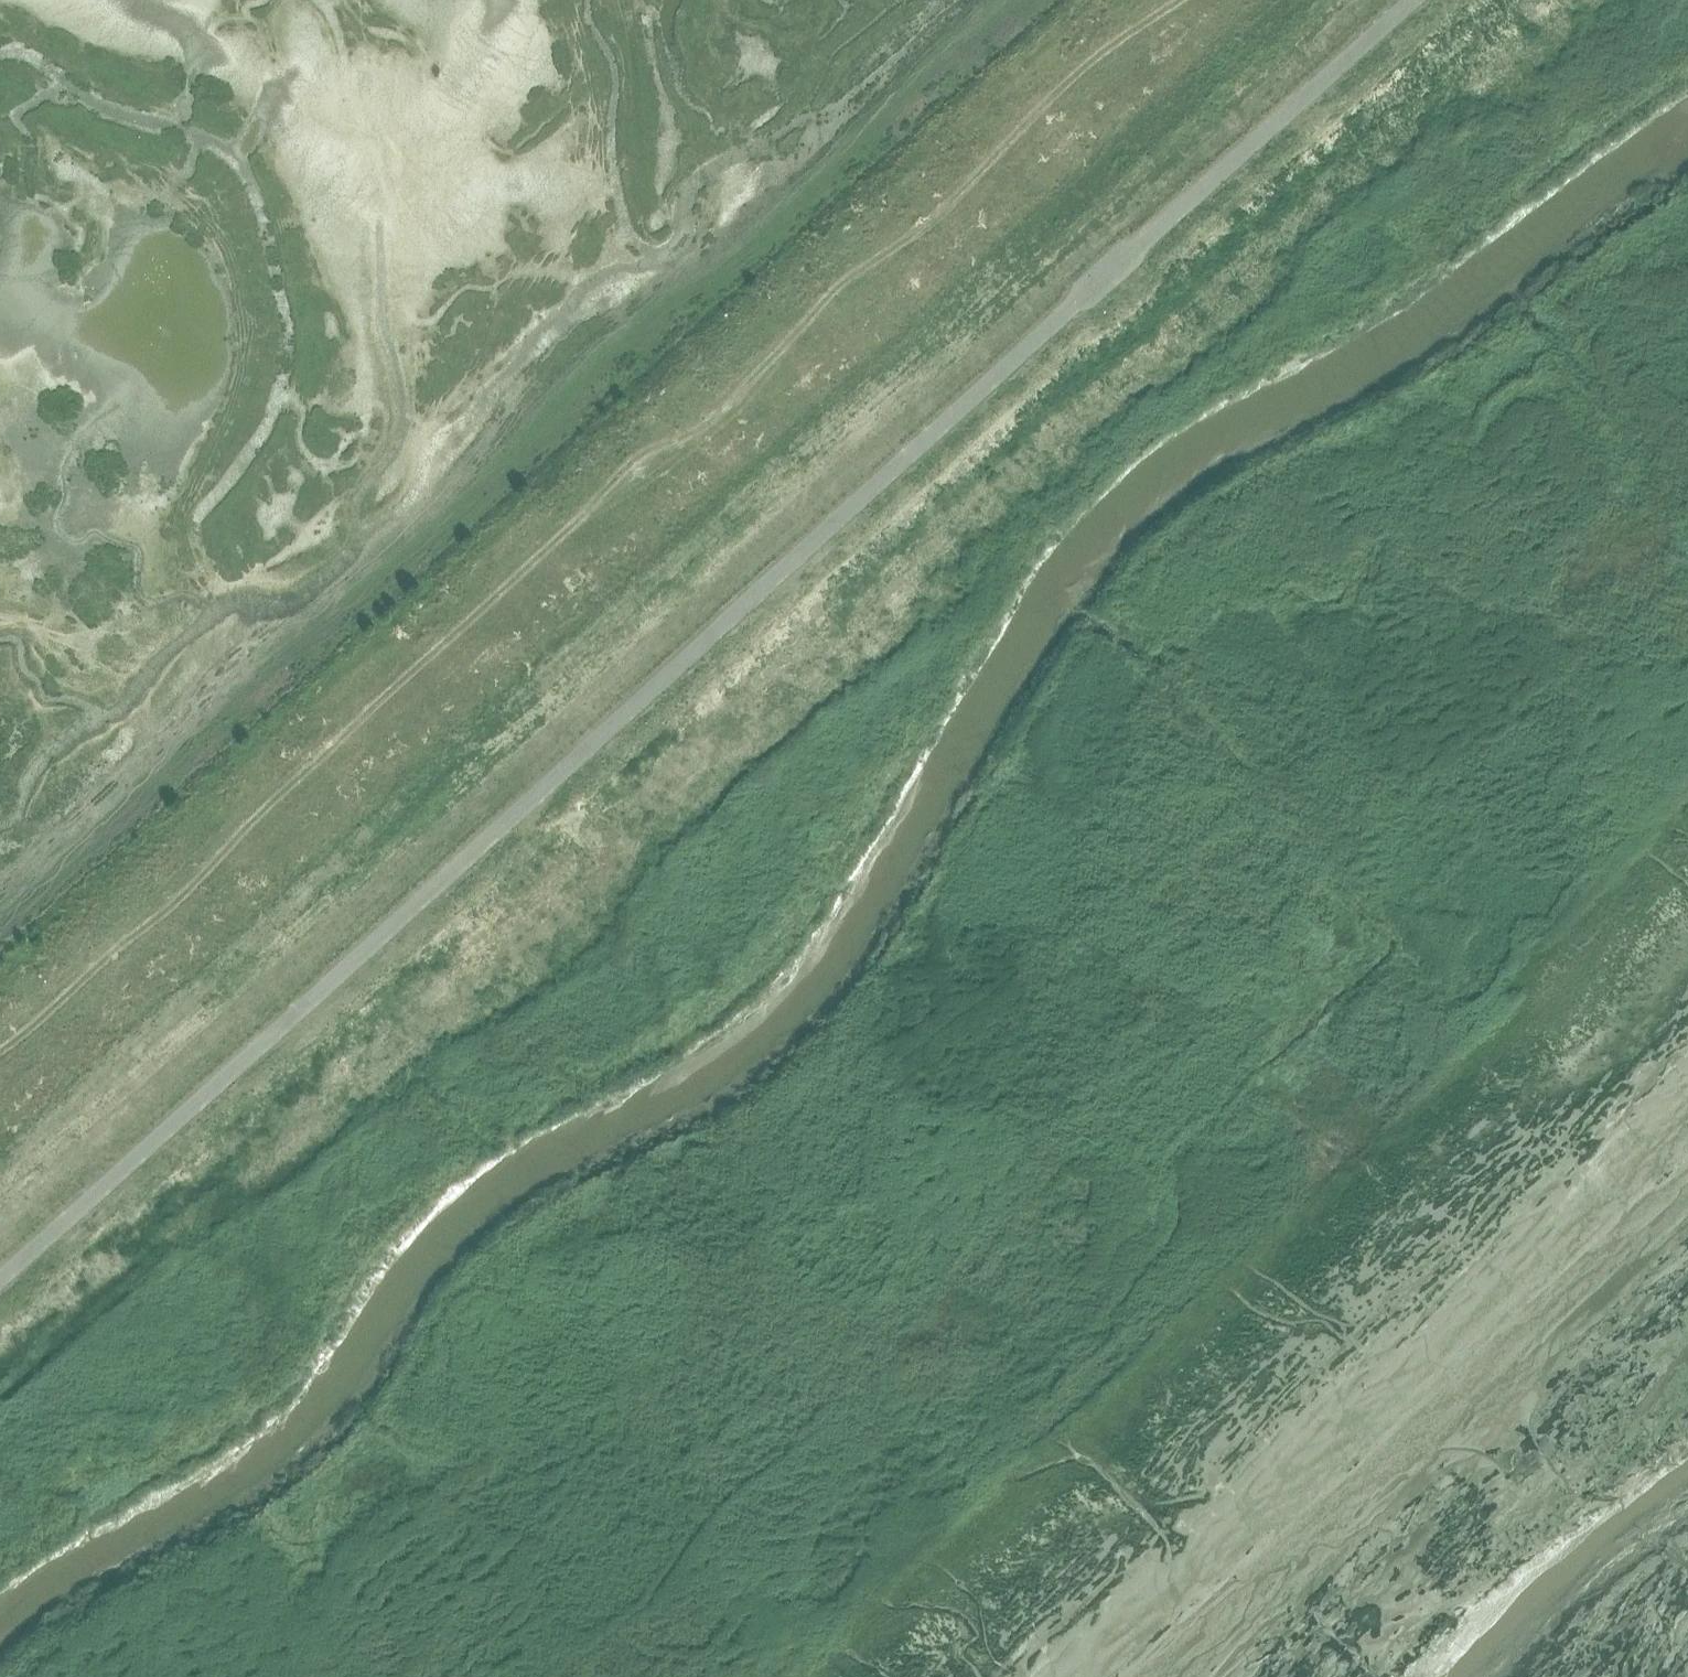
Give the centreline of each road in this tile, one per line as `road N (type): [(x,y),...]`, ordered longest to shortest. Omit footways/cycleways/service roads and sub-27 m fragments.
road 1 (track): [(0,1006),(1113,0)]

